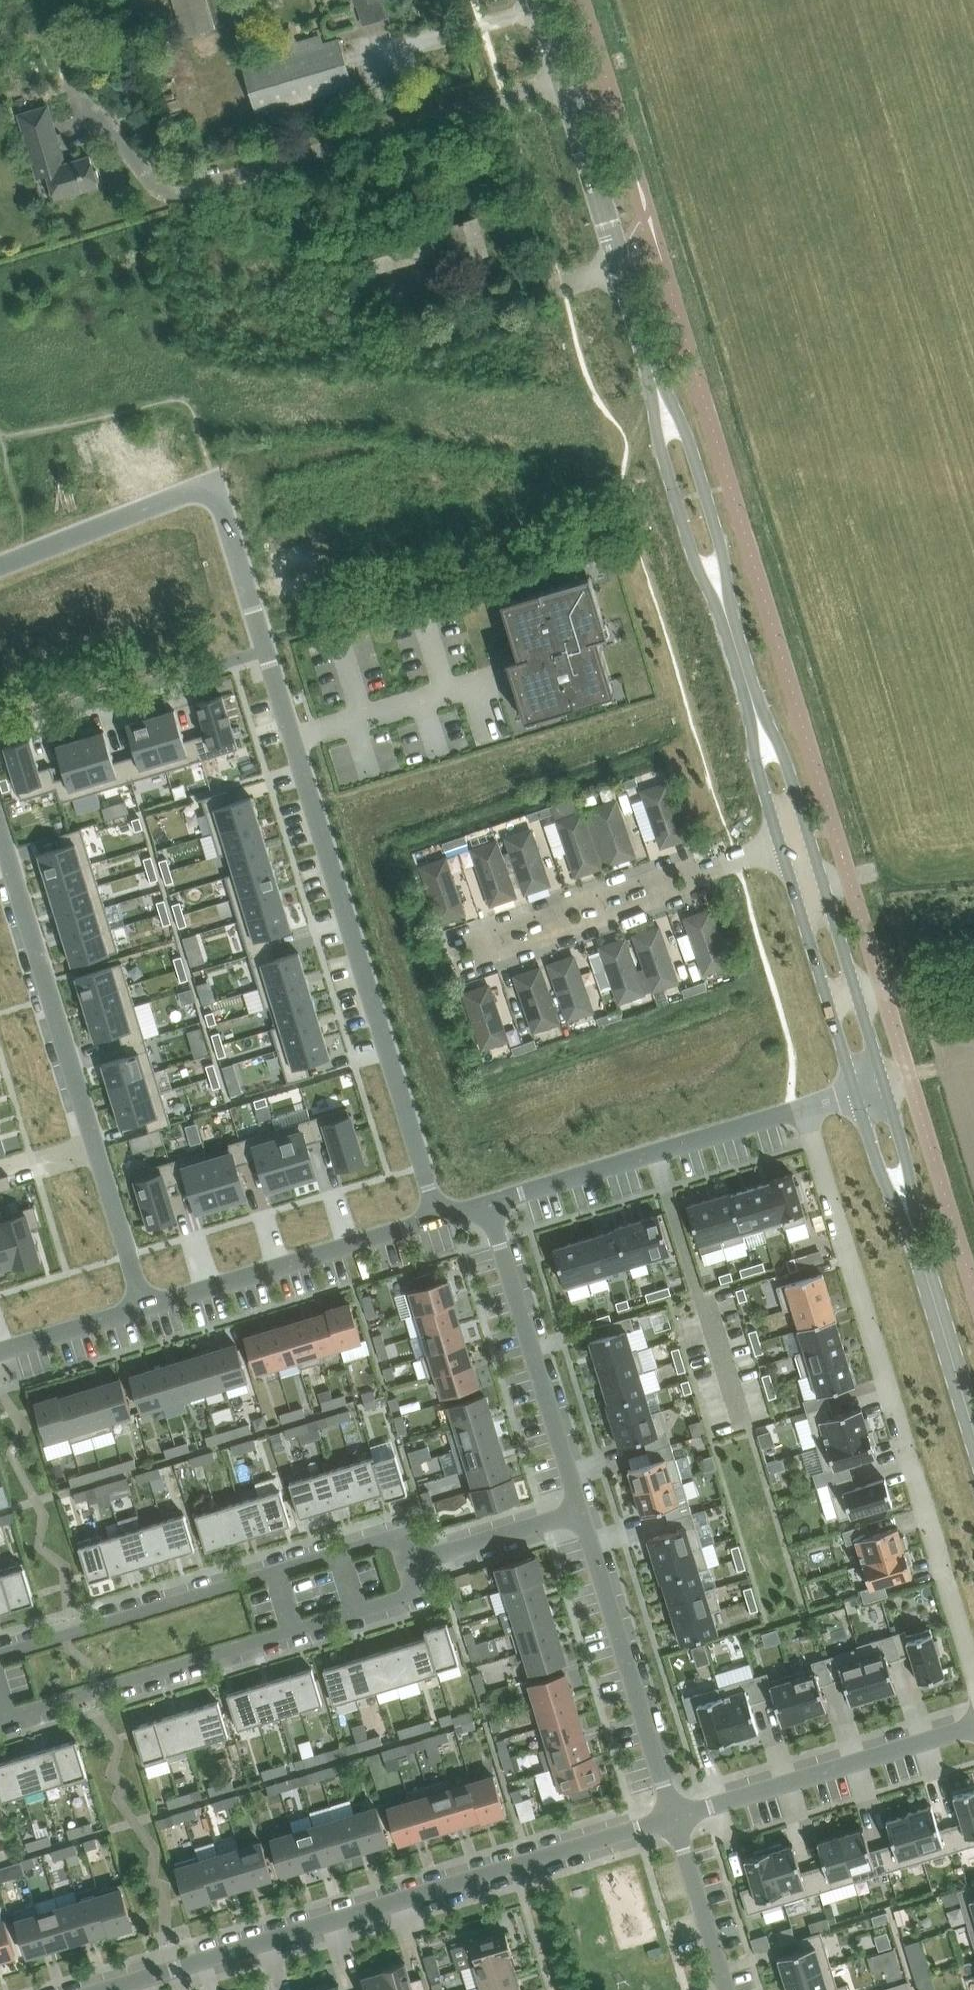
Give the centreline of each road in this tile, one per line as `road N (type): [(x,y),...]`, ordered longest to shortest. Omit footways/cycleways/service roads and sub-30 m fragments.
road 1 (residential): [(205,495),(222,510),(439,1220)]
road 2 (track): [(0,712),(628,516)]
road 3 (residential): [(674,1819),(106,1989)]
road 4 (residential): [(799,1112),(973,1658)]
road 5 (residential): [(0,833),(145,1309)]
road 6 (residential): [(0,1721),(401,1602),(412,1583),(407,1564)]
road 7 (residential): [(407,1564),(402,1546),(387,1539),(0,1657)]
road 8 (tertiary): [(650,363),(540,0)]
road 9 (residential): [(782,848),(459,954)]
road 10 (residential): [(485,1206),(799,1112)]
road 11 (residential): [(485,1206),(580,1513)]
road 12 (residential): [(580,1513),(674,1819)]
road 13 (residential): [(973,1729),(674,1819)]
road 14 (residential): [(145,1309),(439,1220)]
road 15 (tertiary): [(884,1086),(812,839)]
road 16 (tertiary): [(782,848),(857,1094)]
road 17 (tertiary): [(650,363),(661,454),(693,555),(723,597)]
road 18 (tertiary): [(723,597),(721,546),(689,438),(650,363)]
road 19 (tertiary): [(973,1434),(909,1221)]
road 20 (residential): [(205,495),(179,496),(0,567)]
road 21 (residential): [(580,1513),(407,1564)]
road 22 (residential): [(674,1819),(724,1989)]
road 23 (tertiary): [(812,839),(786,758),(748,690)]
road 24 (tertiary): [(748,690),(757,770),(782,848)]
road 25 (residential): [(0,1353),(145,1309)]
road 26 (tertiary): [(909,1221),(907,1161),(884,1086)]
road 27 (tertiary): [(857,1094),(879,1169),(909,1221)]

